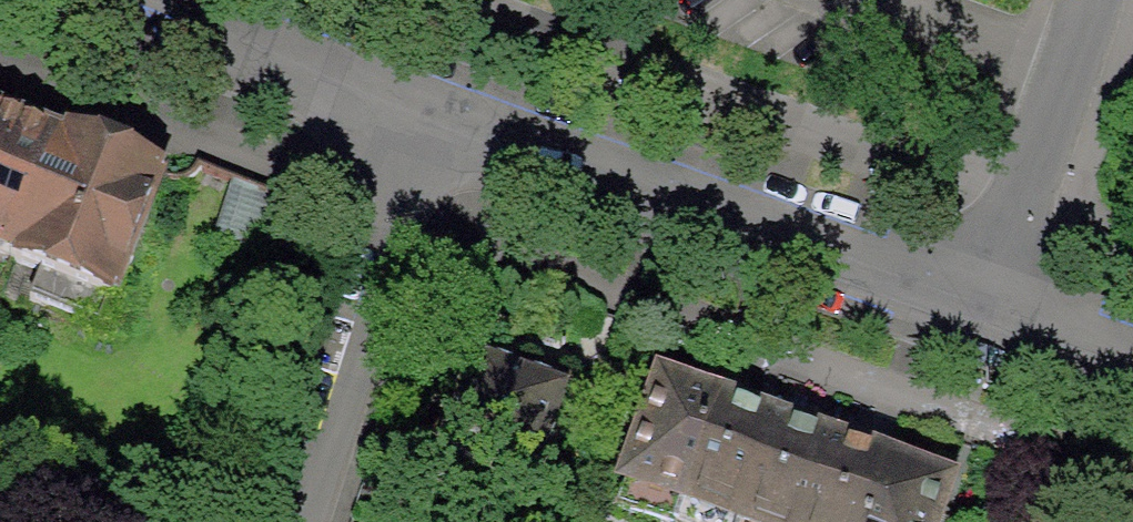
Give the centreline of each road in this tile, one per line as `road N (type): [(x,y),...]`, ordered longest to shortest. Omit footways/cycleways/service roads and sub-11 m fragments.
road 1 (residential): [(998,313),(425,117)]
road 2 (residential): [(298,521),(425,117)]
road 3 (residential): [(1105,0),(998,313)]
road 4 (residential): [(425,117),(134,0)]
road 5 (residential): [(1132,359),(998,313)]

